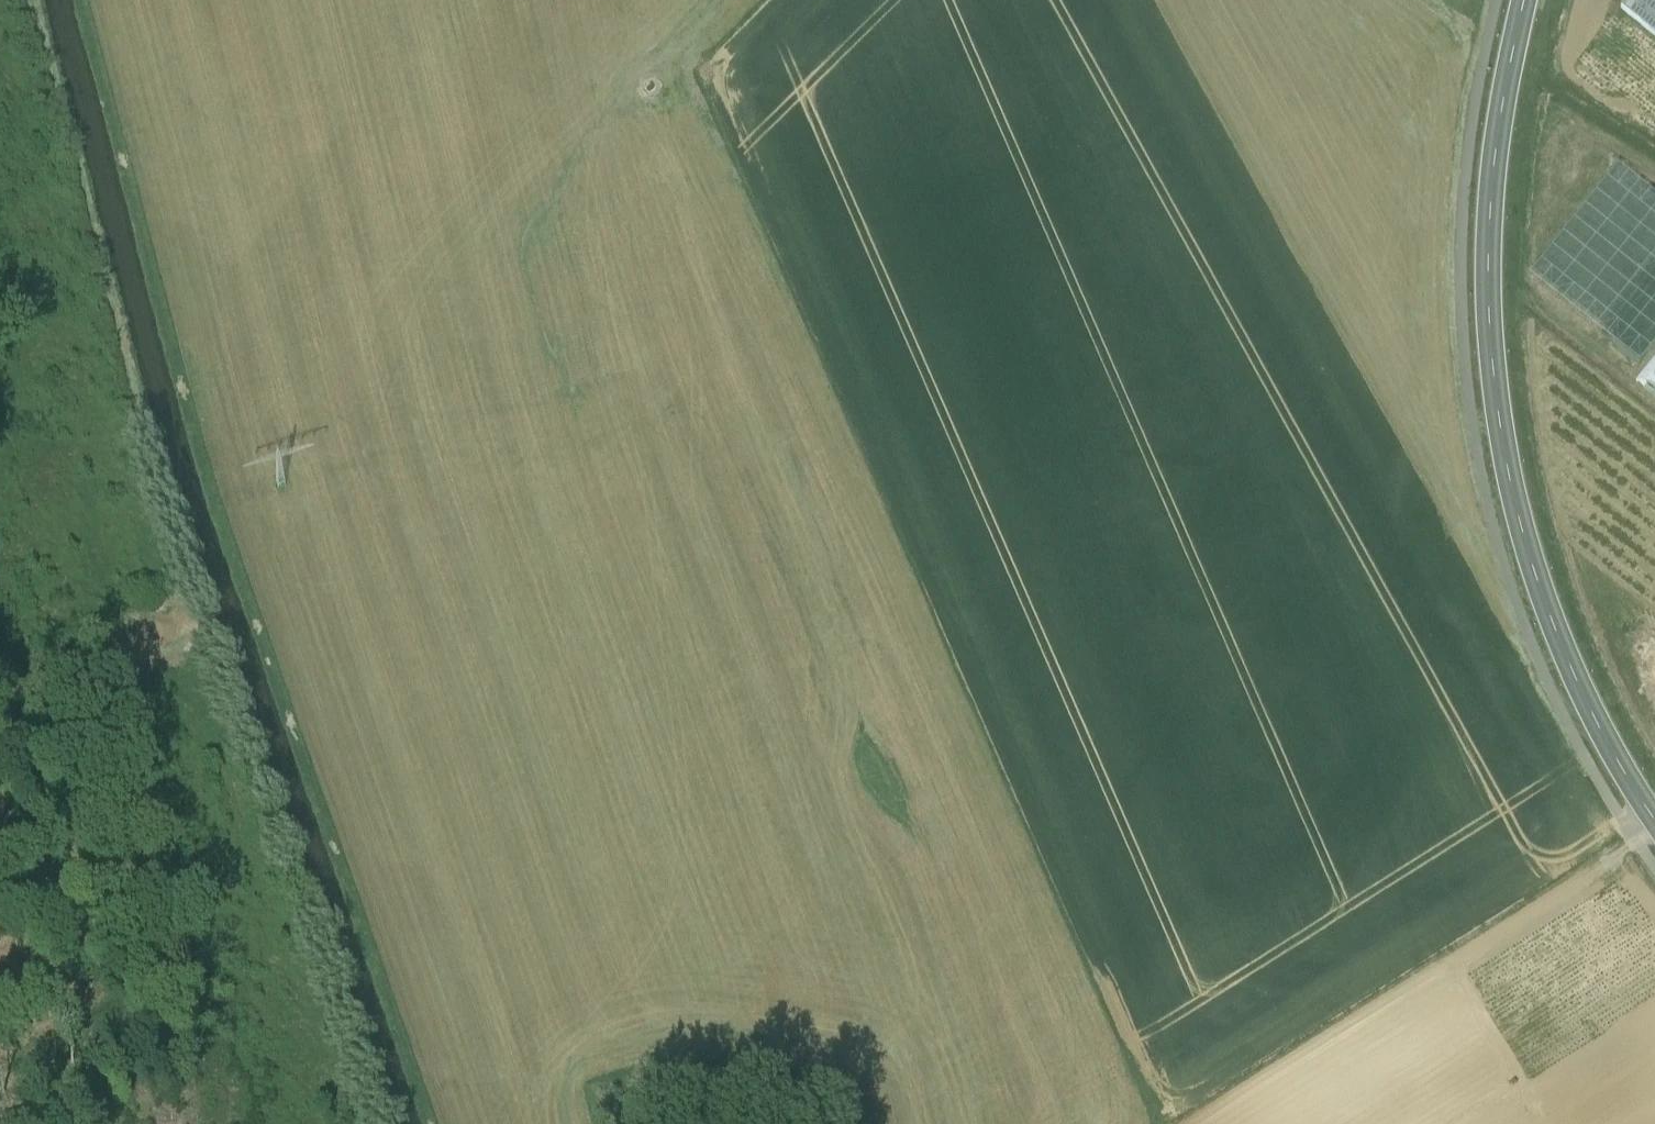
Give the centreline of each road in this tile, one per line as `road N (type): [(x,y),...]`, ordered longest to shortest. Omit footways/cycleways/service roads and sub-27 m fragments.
road 1 (tertiary): [(1529,0),(1492,175),(1501,372),(1540,582),(1623,776),(1654,822)]
road 2 (track): [(726,0),(636,97)]

